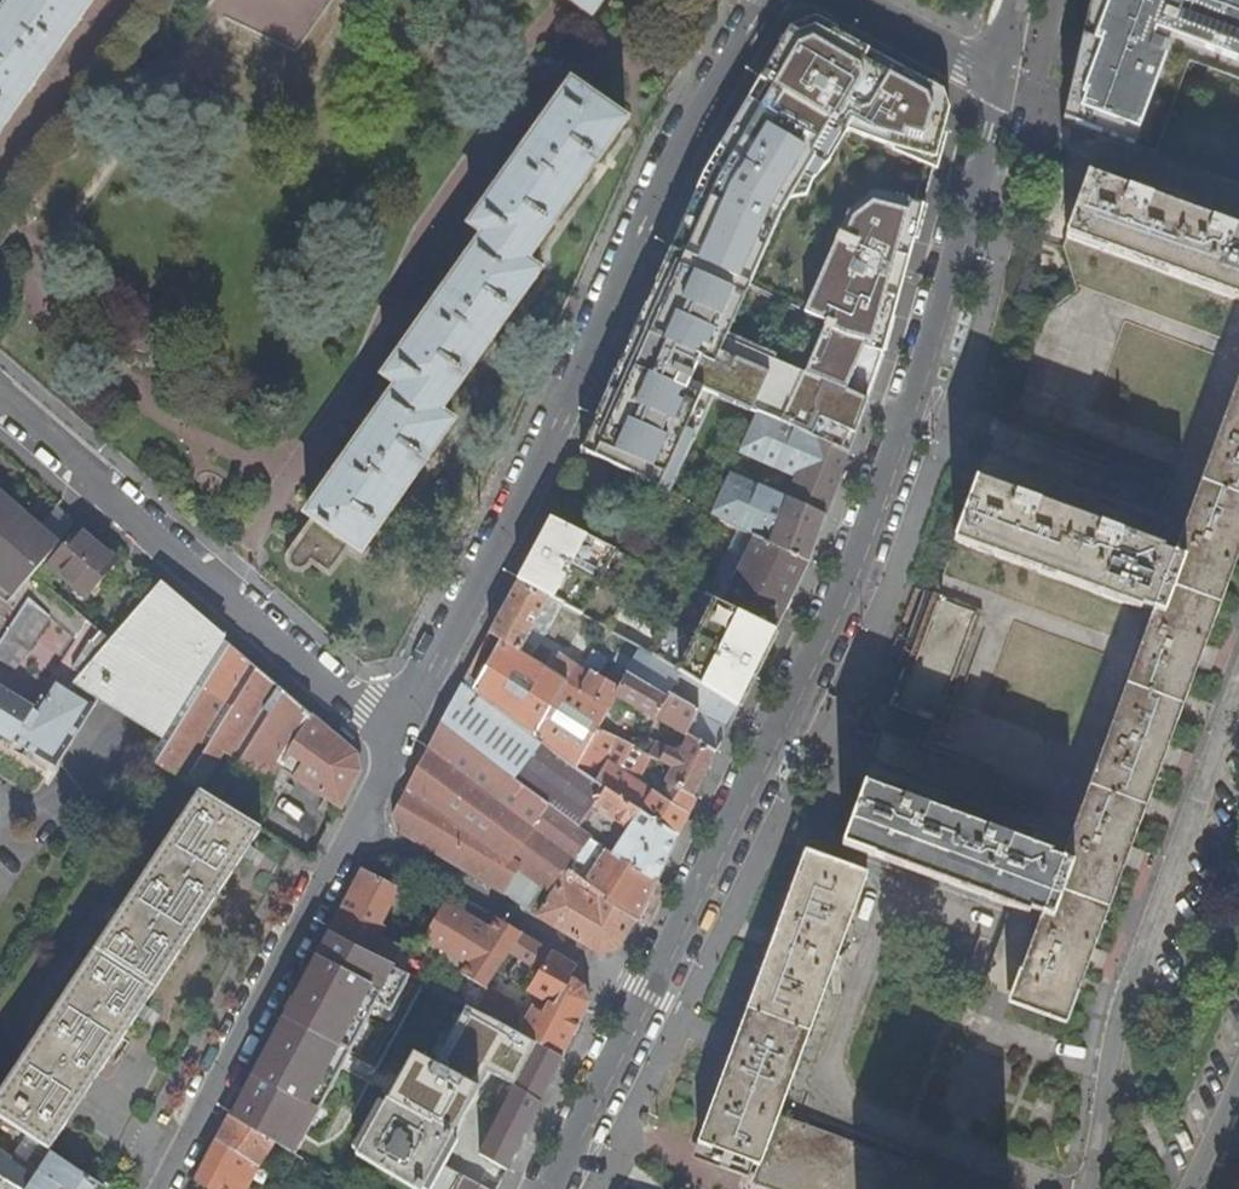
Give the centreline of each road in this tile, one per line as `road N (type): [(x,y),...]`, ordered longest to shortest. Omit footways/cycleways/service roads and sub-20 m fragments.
road 1 (residential): [(550,1188),(893,486),(998,78)]
road 2 (residential): [(765,0),(398,740)]
road 3 (unclassified): [(398,740),(0,398)]
road 4 (residential): [(1238,699),(1138,962),(1112,1054),(1090,1188)]
road 5 (residential): [(398,740),(363,825),(161,1188)]
road 6 (residential): [(998,78),(847,0)]
road 7 (residential): [(1238,1075),(1193,1188)]

